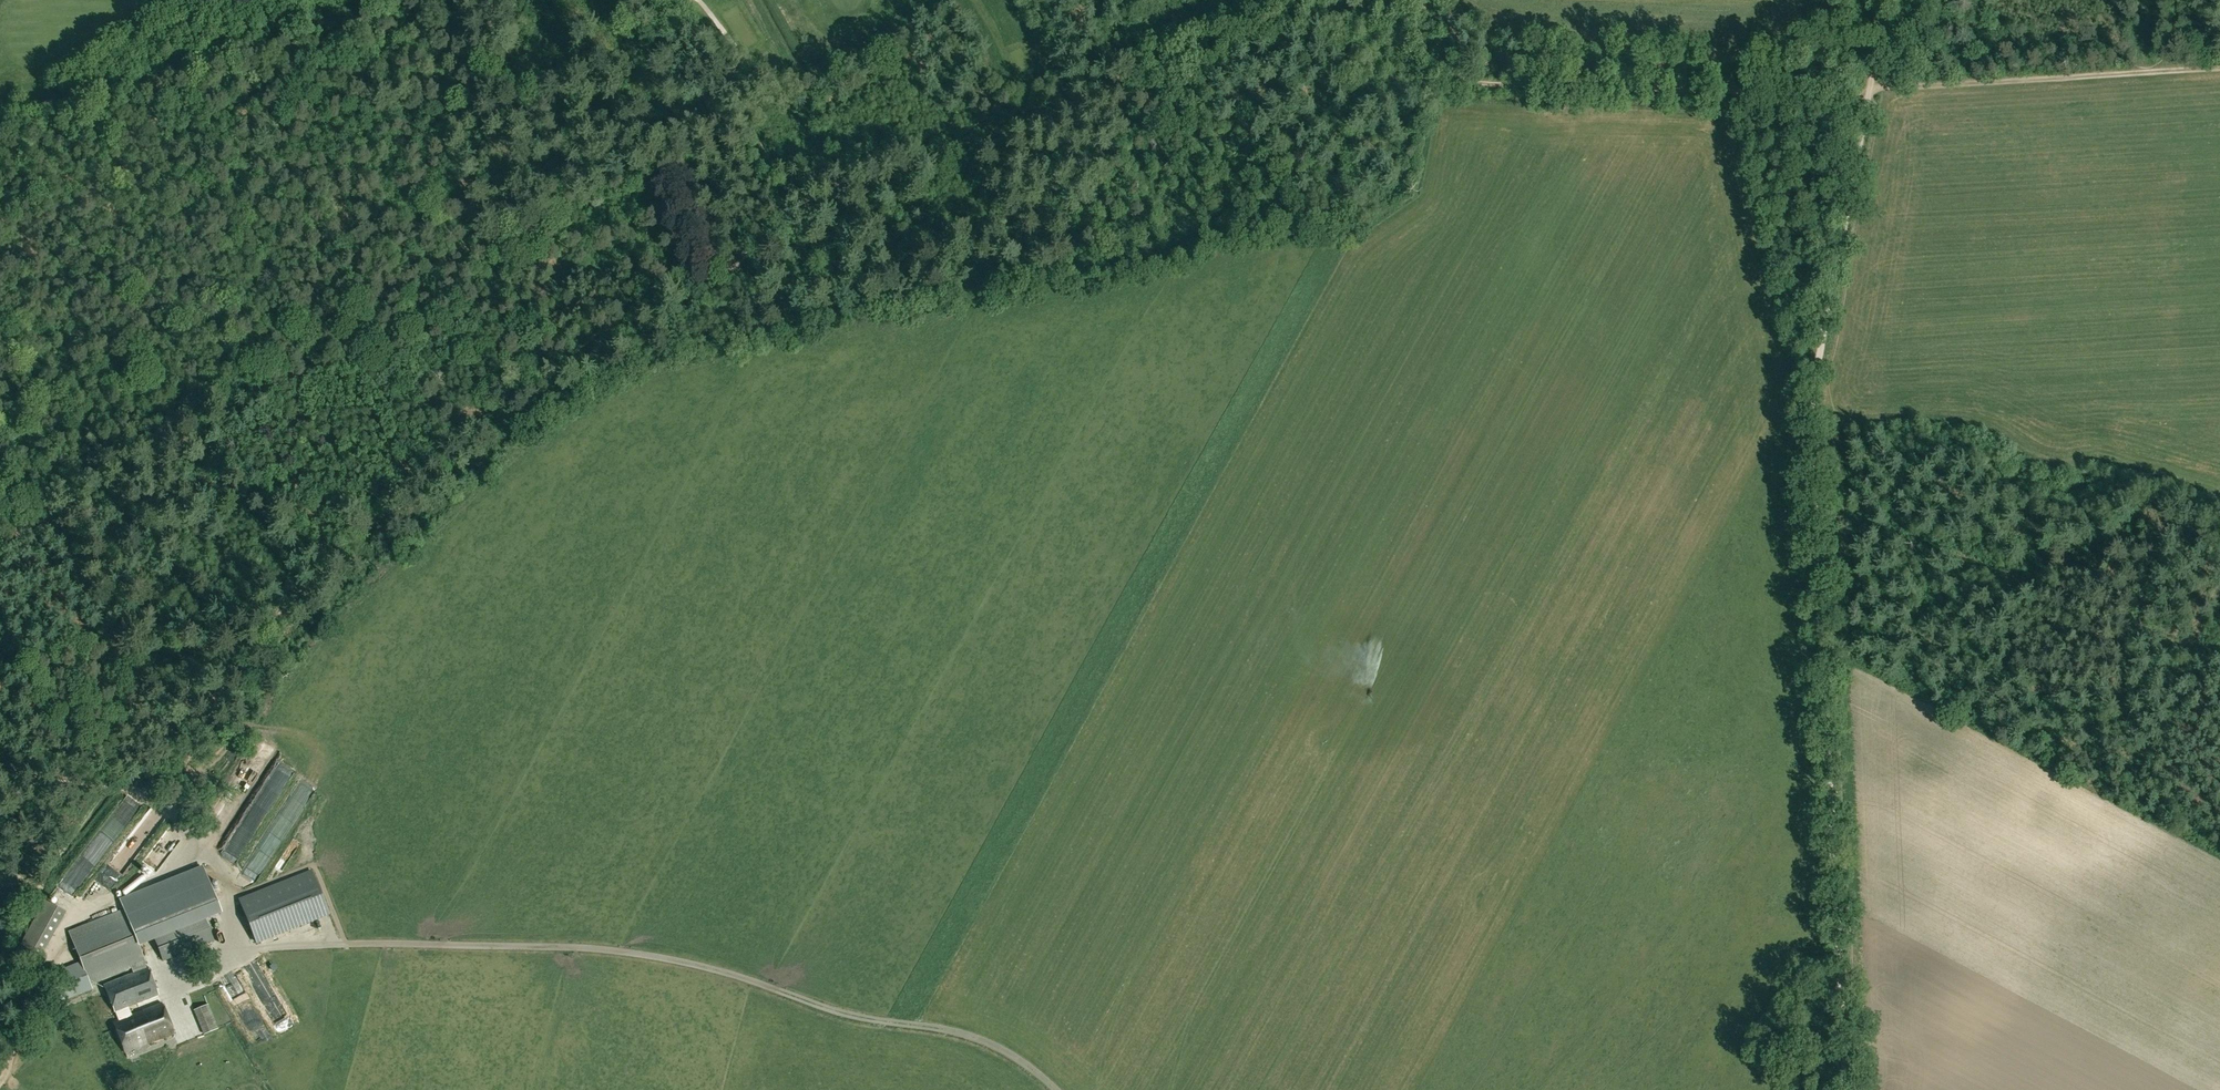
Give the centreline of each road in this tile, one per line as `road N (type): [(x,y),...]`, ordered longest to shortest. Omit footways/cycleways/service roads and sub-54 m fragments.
road 1 (track): [(1844,1089),(1813,391),(1867,91)]
road 2 (unclassified): [(1054,1089),(978,1039),(878,1020),(720,968),(610,949),(277,945)]
road 3 (track): [(1867,91),(1470,82),(1440,67),(1409,25),(1404,0)]
road 4 (track): [(1867,91),(2219,67)]
road 5 (track): [(181,811),(0,766)]

